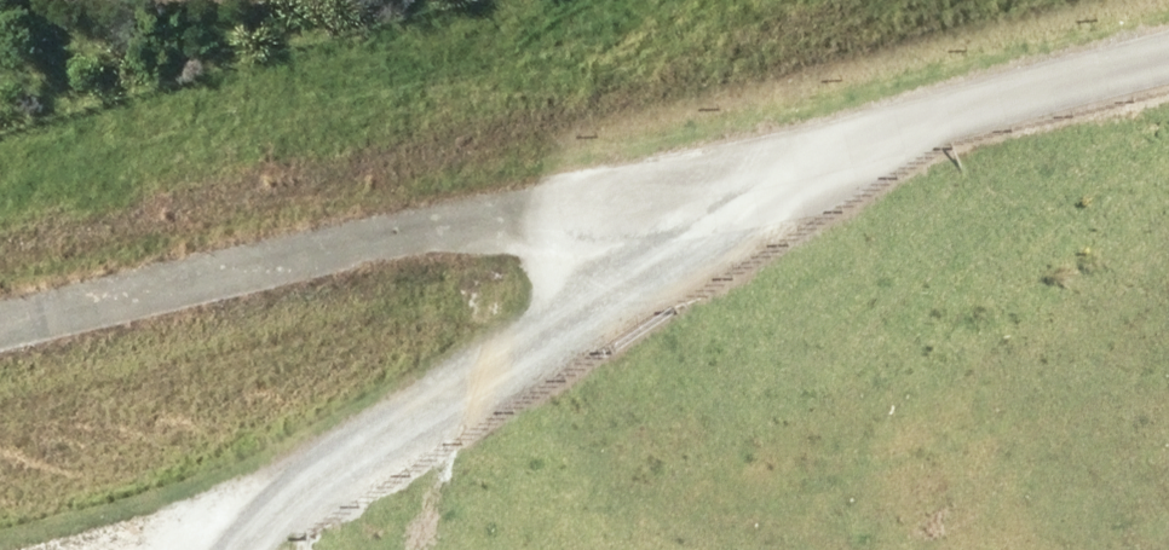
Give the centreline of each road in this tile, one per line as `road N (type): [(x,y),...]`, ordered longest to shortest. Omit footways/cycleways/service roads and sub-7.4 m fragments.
road 1 (track): [(0,328),(387,236),(799,179),(1168,45)]
road 2 (track): [(799,179),(197,549)]

